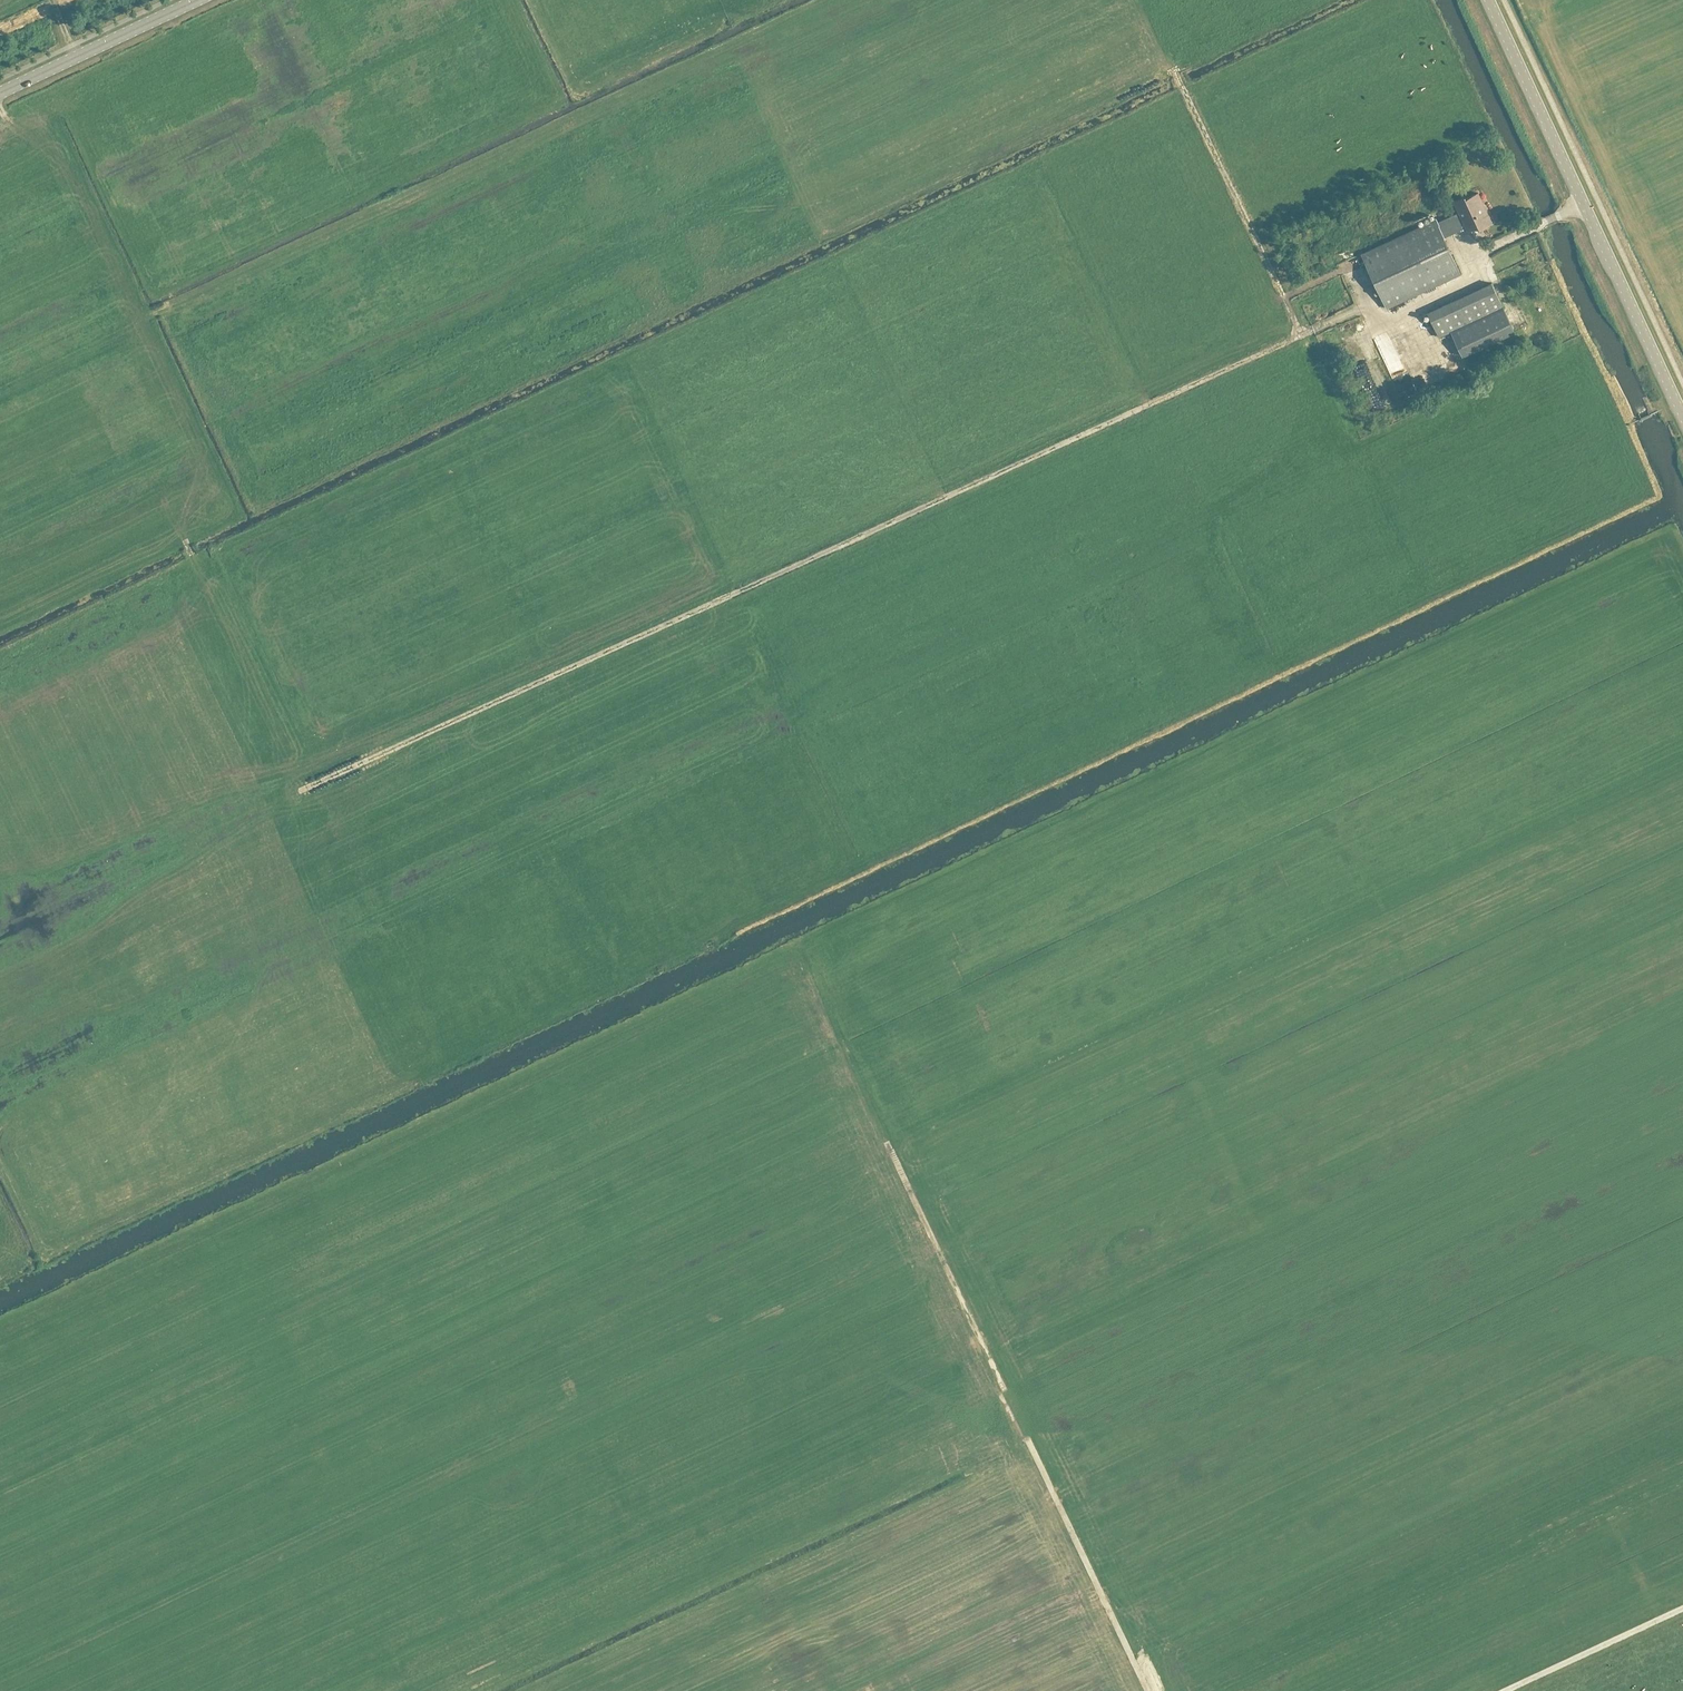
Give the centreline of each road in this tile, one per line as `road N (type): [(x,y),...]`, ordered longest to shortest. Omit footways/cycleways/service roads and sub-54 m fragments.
road 1 (tertiary): [(1682,418),(1489,0)]
road 2 (unclassified): [(0,94),(199,0)]

